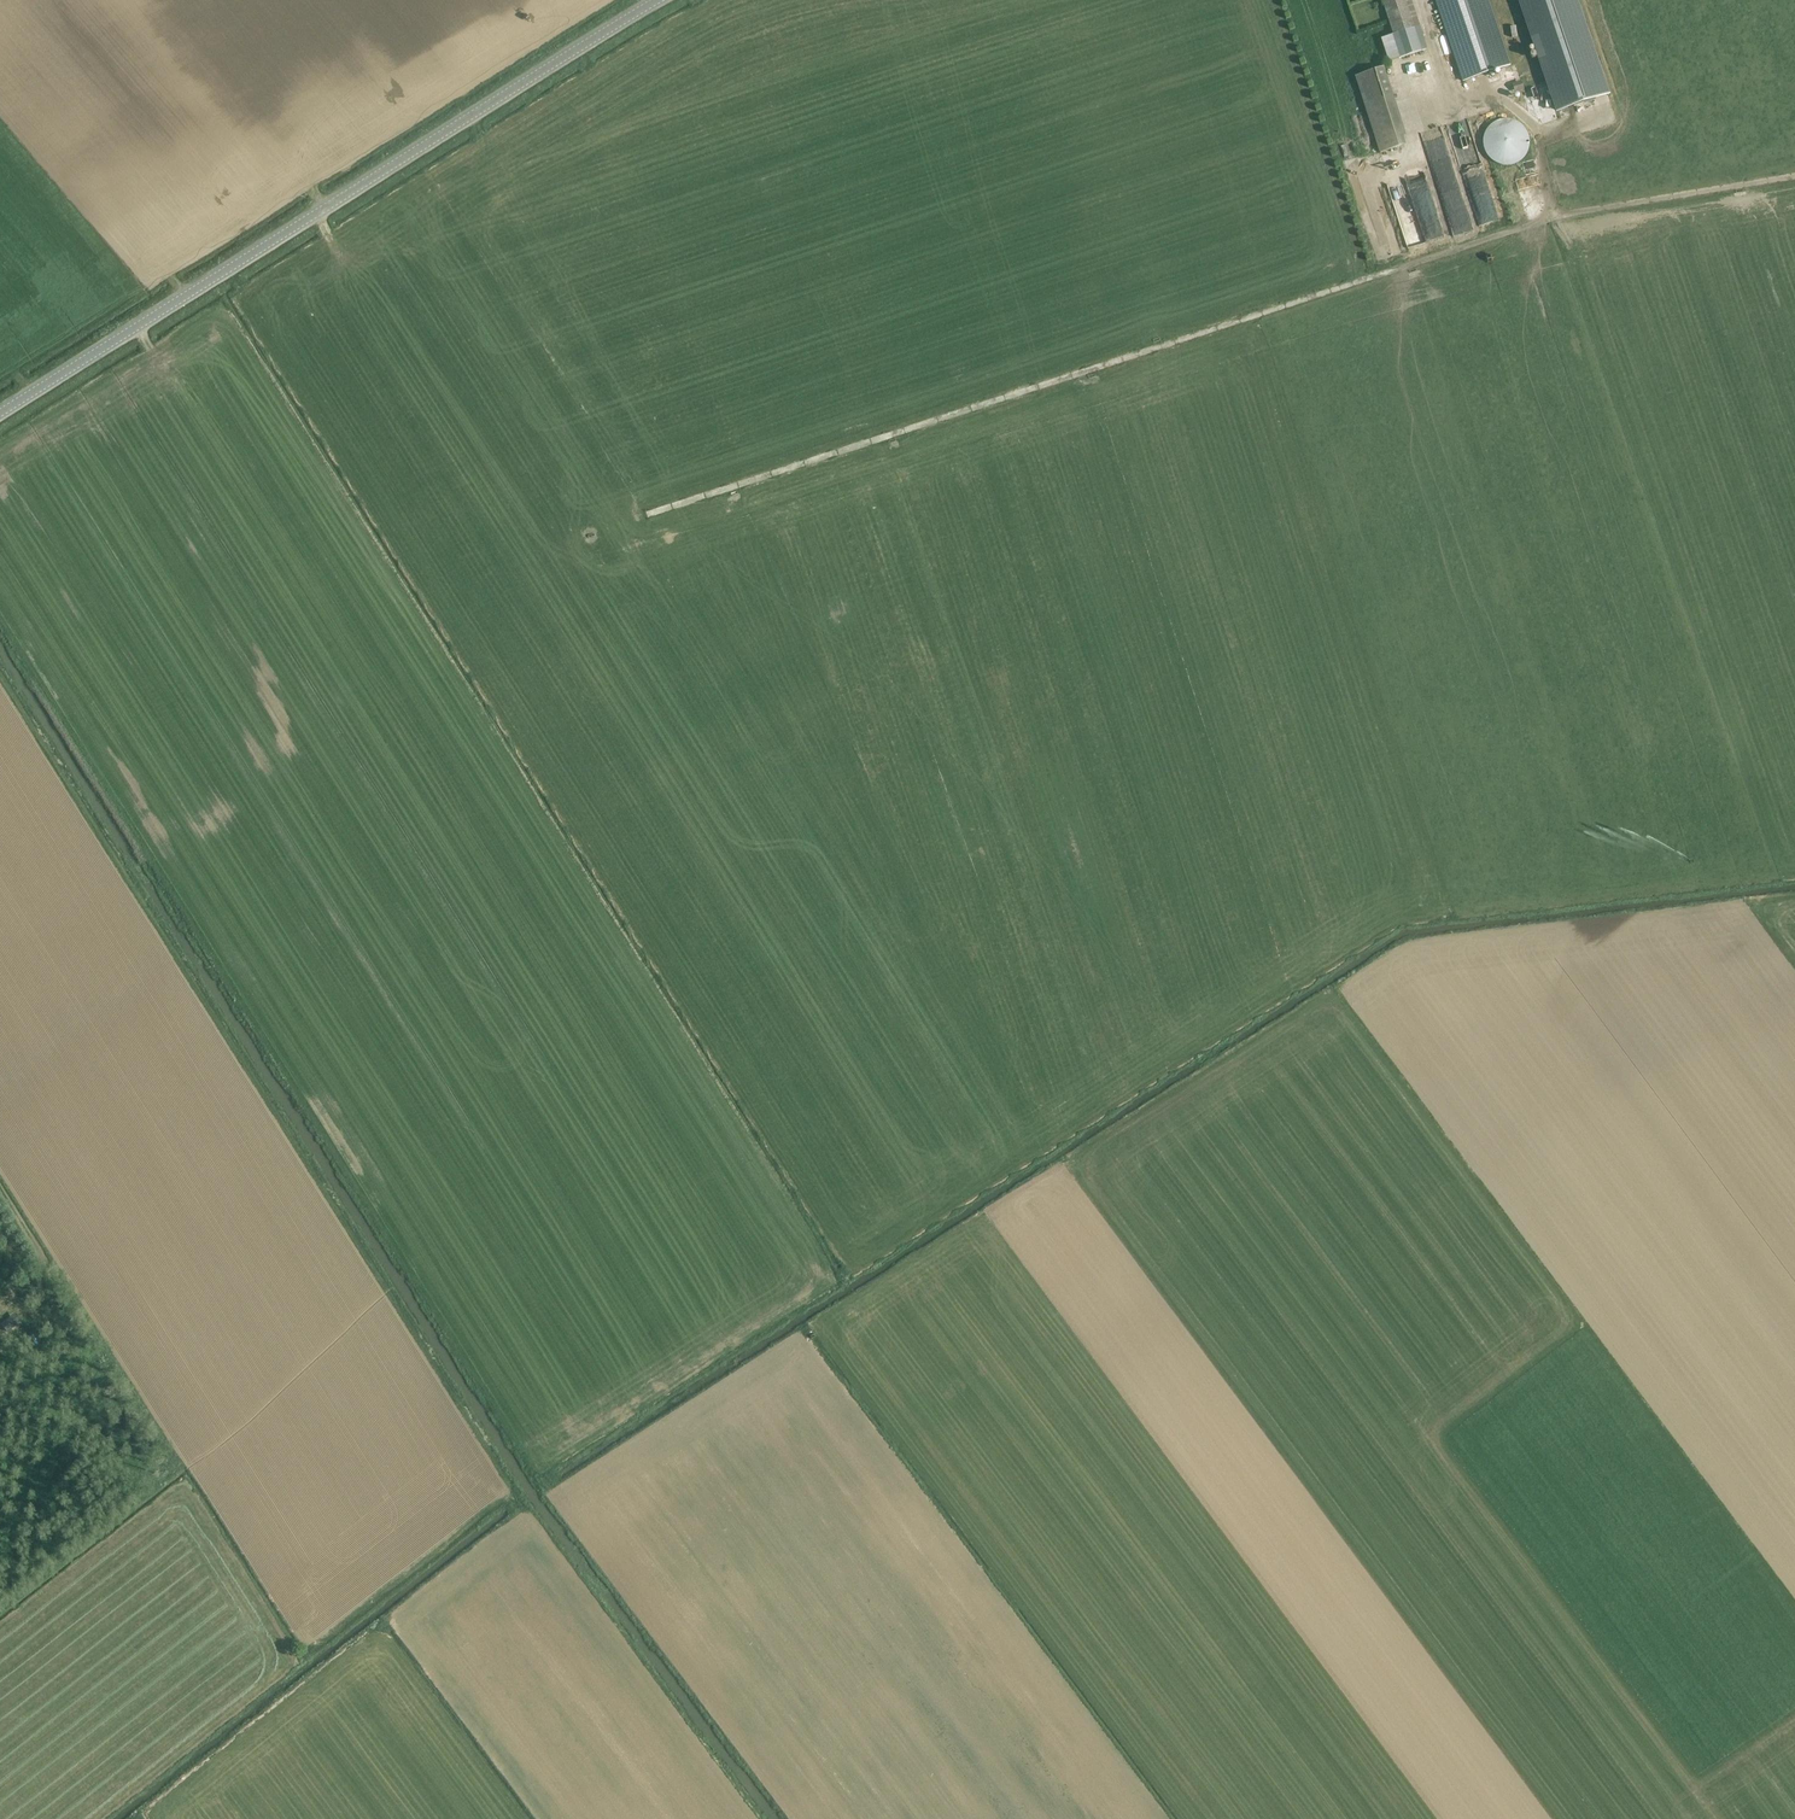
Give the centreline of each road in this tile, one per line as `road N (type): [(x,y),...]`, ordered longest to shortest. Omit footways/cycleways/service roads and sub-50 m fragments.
road 1 (tertiary): [(0,415),(658,0)]

